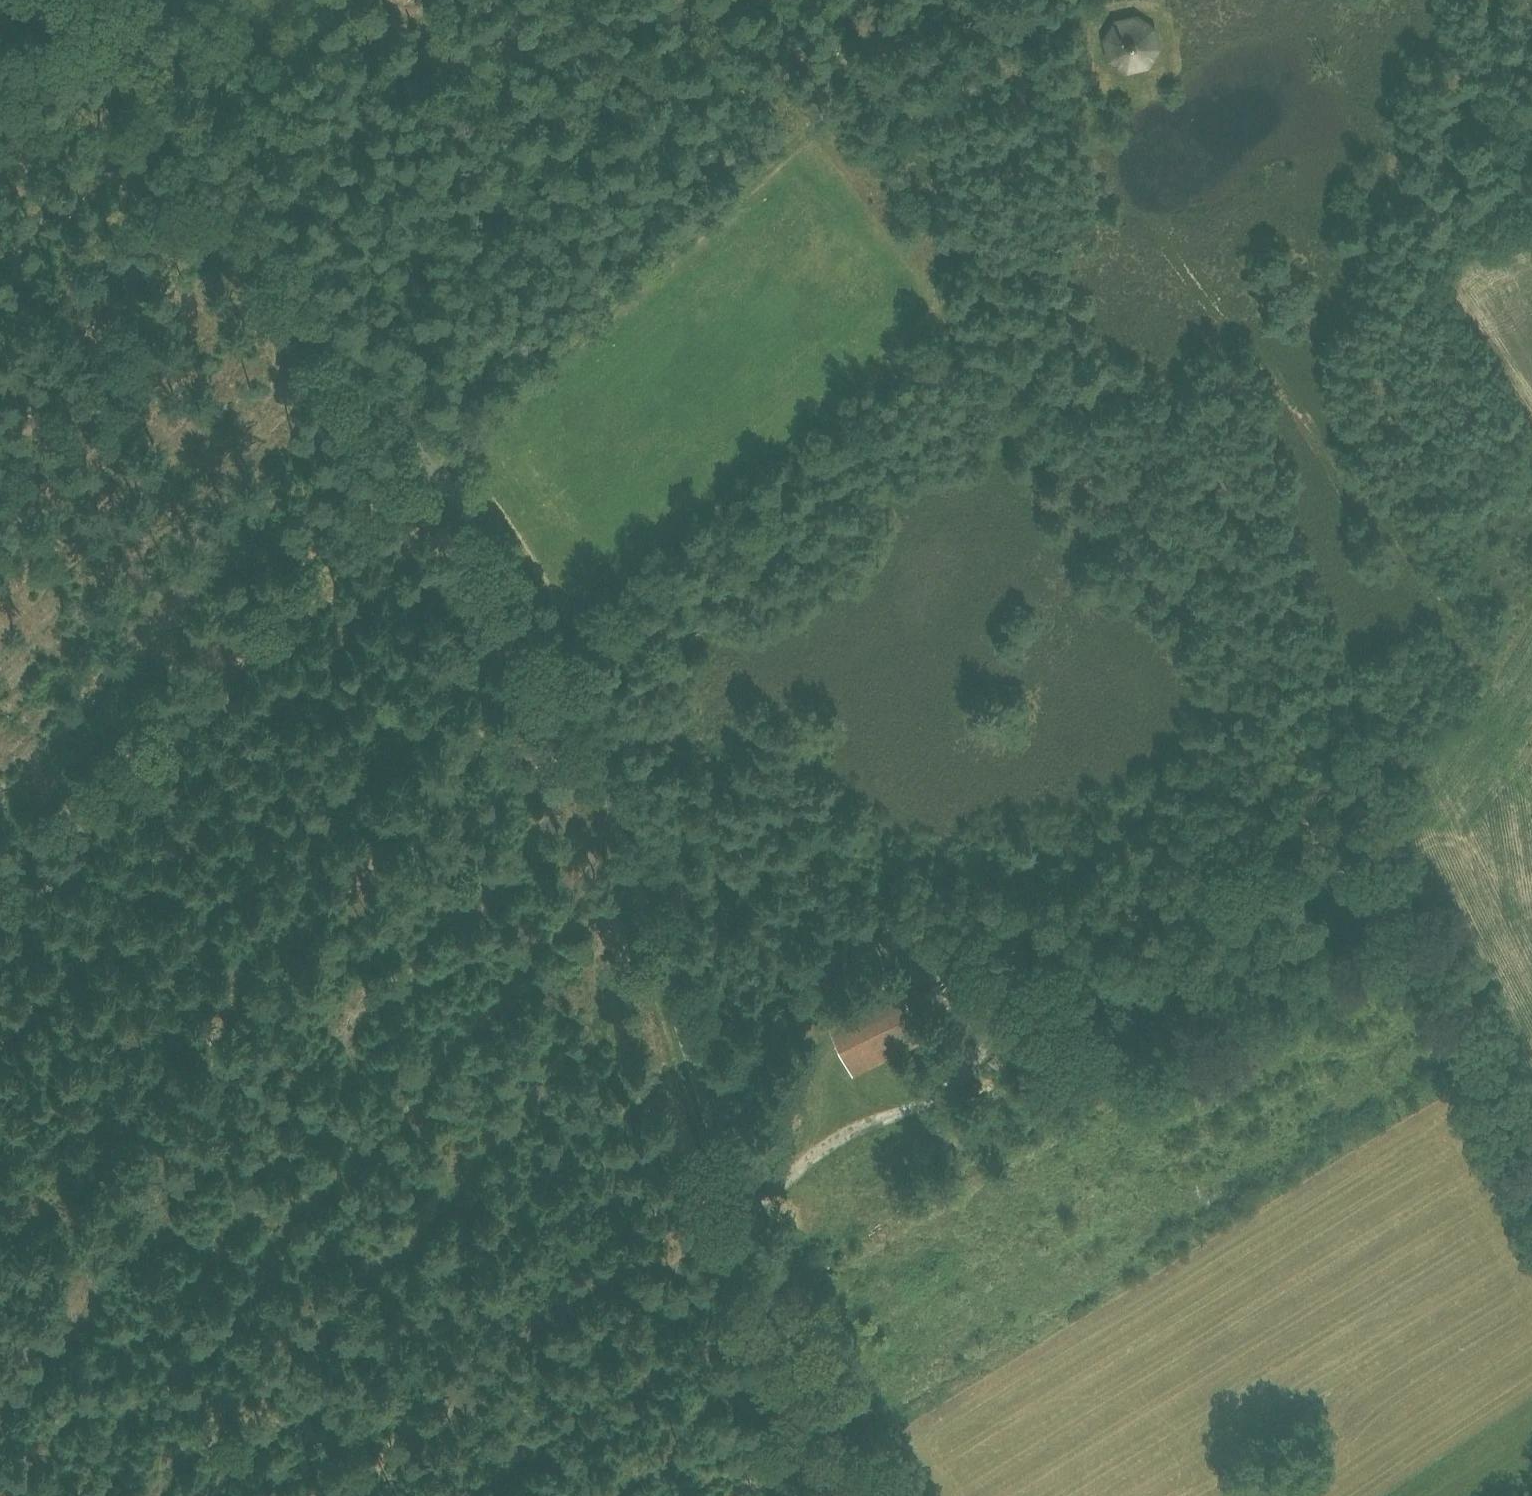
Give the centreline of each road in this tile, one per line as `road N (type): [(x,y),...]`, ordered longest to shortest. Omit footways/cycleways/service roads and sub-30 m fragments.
road 1 (unclassified): [(847,1495),(755,1302),(581,745),(518,600),(76,0)]
road 2 (track): [(711,1174),(910,1057),(1011,974),(1120,924),(1195,905),(1271,899),(1383,865)]

